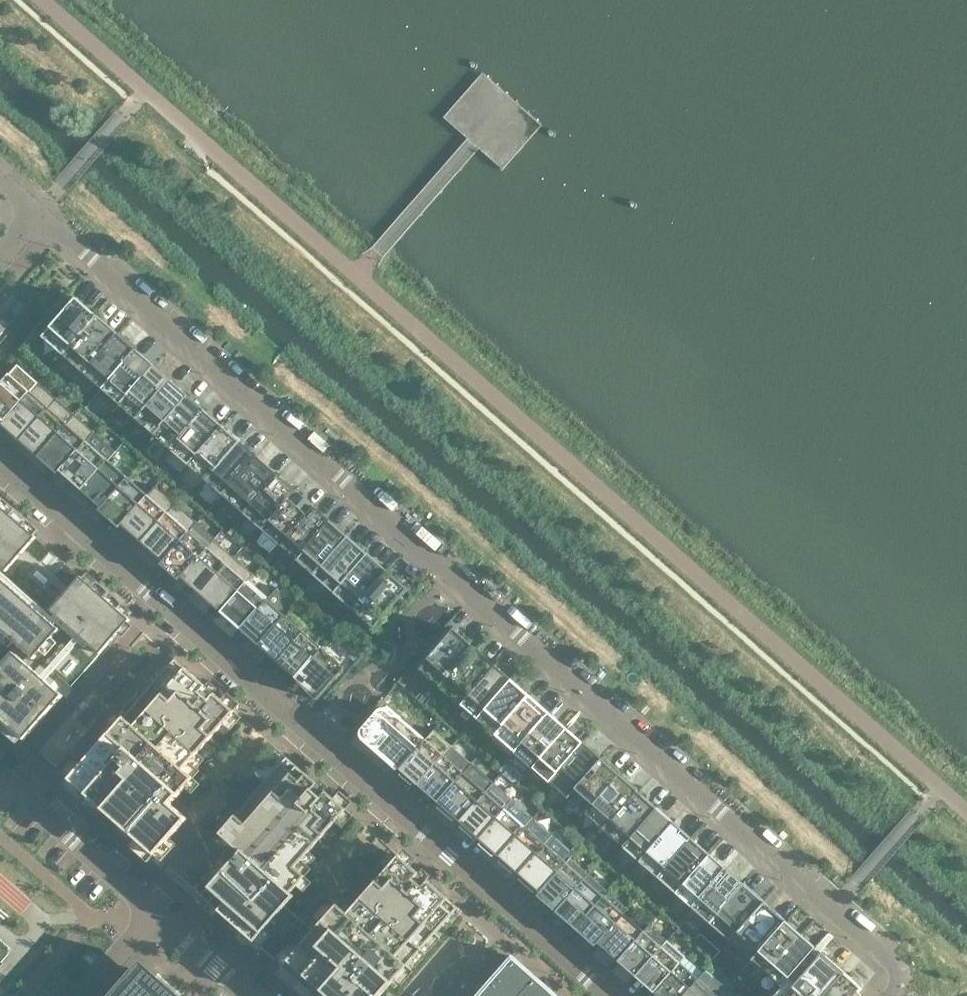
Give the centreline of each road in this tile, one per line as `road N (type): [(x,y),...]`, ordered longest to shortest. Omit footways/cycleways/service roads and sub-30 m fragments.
road 1 (residential): [(36,216),(892,962),(899,979),(892,995)]
road 2 (residential): [(611,995),(0,459)]
road 3 (residential): [(145,909),(0,781)]
road 4 (residential): [(249,995),(145,909)]

